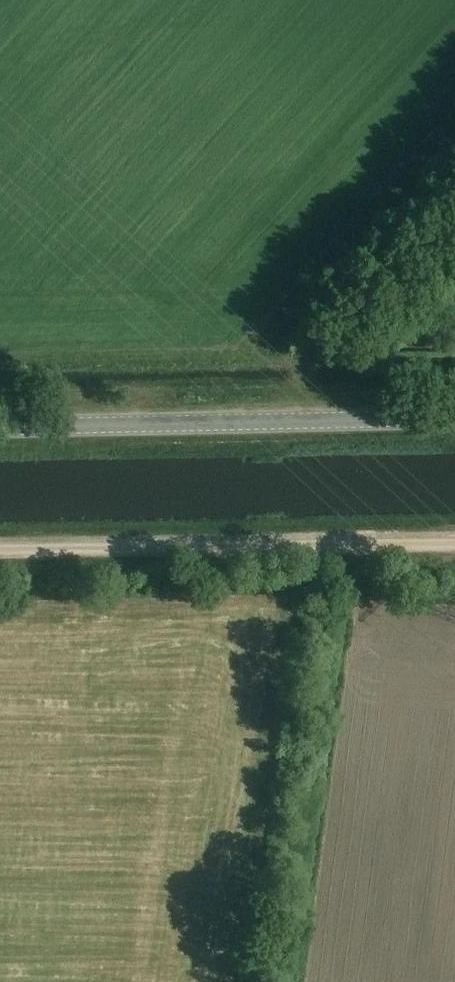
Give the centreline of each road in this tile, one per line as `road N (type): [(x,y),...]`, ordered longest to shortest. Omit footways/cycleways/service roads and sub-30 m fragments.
road 1 (track): [(454,540),(0,551)]
road 2 (tertiary): [(454,419),(0,428)]

